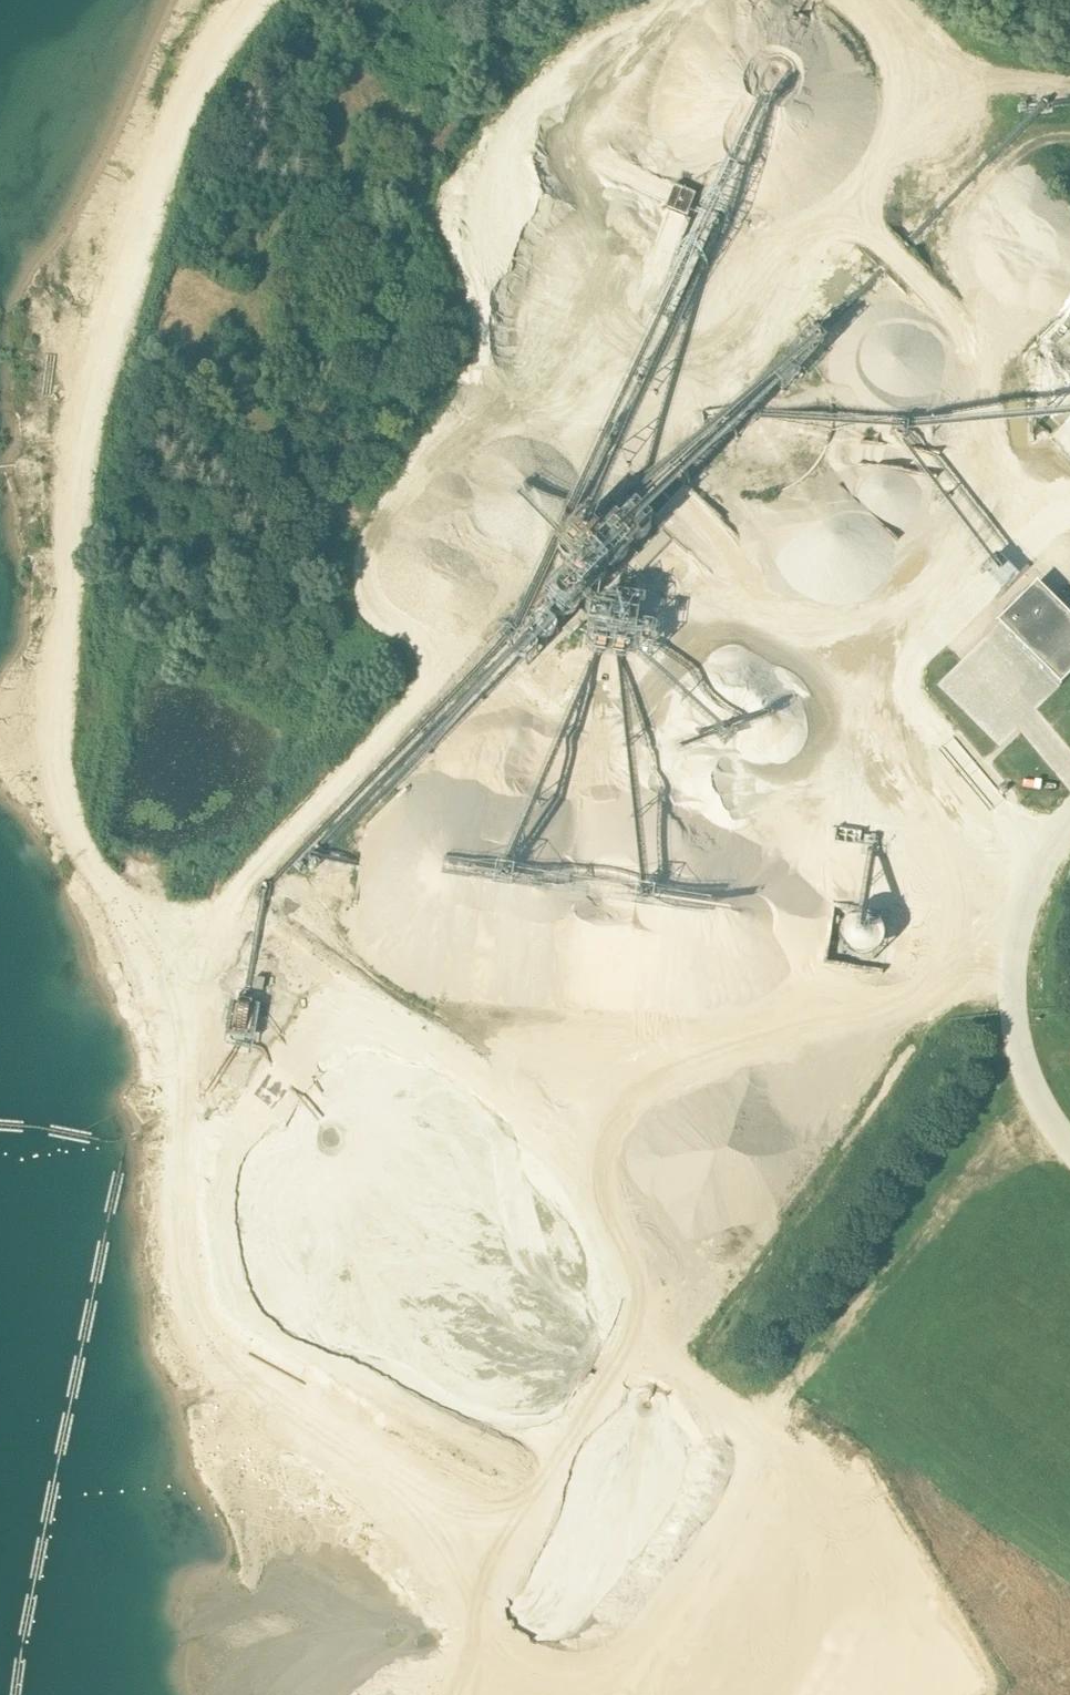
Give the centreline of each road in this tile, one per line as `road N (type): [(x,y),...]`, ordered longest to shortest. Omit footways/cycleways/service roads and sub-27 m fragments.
road 1 (track): [(1069,92),(932,53),(858,185),(883,242),(982,354),(1011,430),(989,494),(931,555),(872,577),(790,567),(717,527),(679,493),(662,444),(660,388),(685,336),(794,233)]
road 2 (unclassified): [(1069,1145),(1026,1066),(1013,961),(1037,873),(1069,820)]

